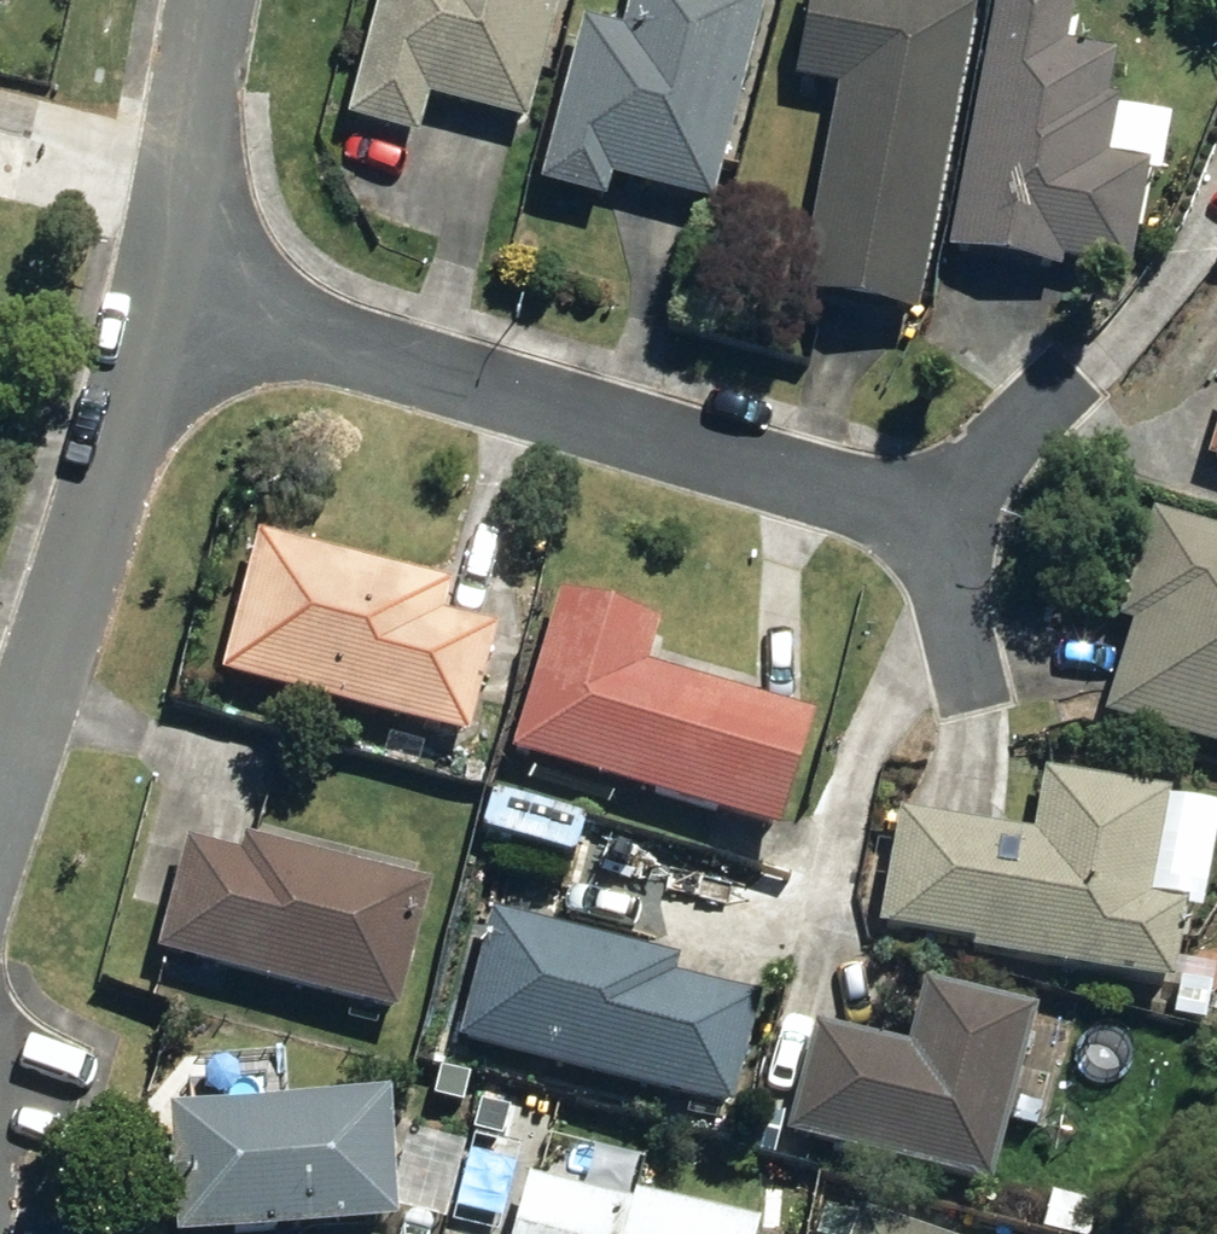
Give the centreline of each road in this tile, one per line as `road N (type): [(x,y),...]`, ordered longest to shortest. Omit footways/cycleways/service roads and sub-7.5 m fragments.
road 1 (residential): [(170,300),(928,509)]
road 2 (residential): [(170,300),(0,834)]
road 3 (residential): [(221,0),(170,300)]
road 4 (residential): [(928,509),(1073,372)]
road 5 (residential): [(928,509),(973,701)]

